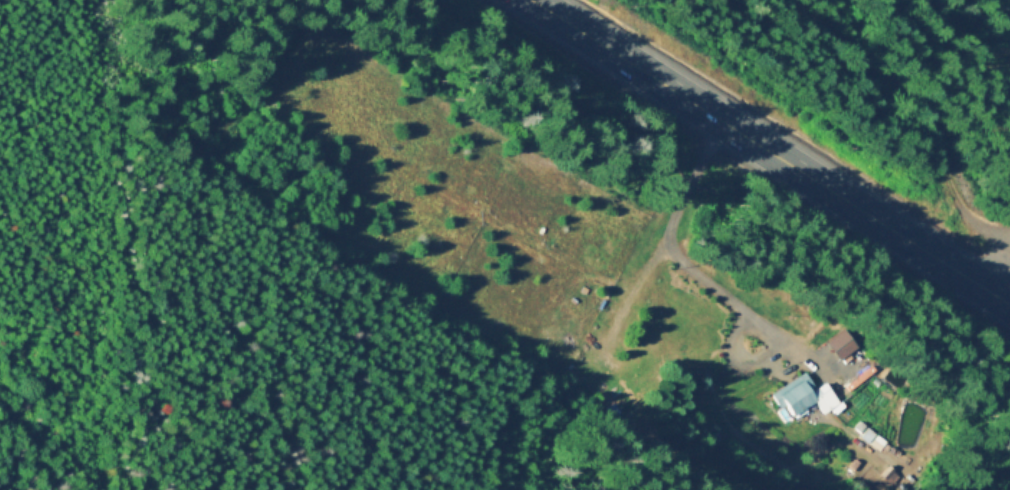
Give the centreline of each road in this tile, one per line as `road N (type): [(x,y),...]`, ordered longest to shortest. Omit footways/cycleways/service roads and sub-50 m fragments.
road 1 (trunk): [(1009,303),(536,0)]
road 2 (track): [(642,273),(571,273),(292,102),(274,98),(195,135)]
road 3 (track): [(984,286),(1007,244),(848,38),(798,0)]
road 4 (track): [(500,489),(642,273)]
road 5 (track): [(664,231),(688,266),(836,373)]
road 6 (track): [(588,355),(519,390),(469,489)]
road 7 (residential): [(642,273),(724,119)]
road 8 (track): [(366,144),(332,74),(319,62),(297,49),(291,43),(295,36),(297,49)]

